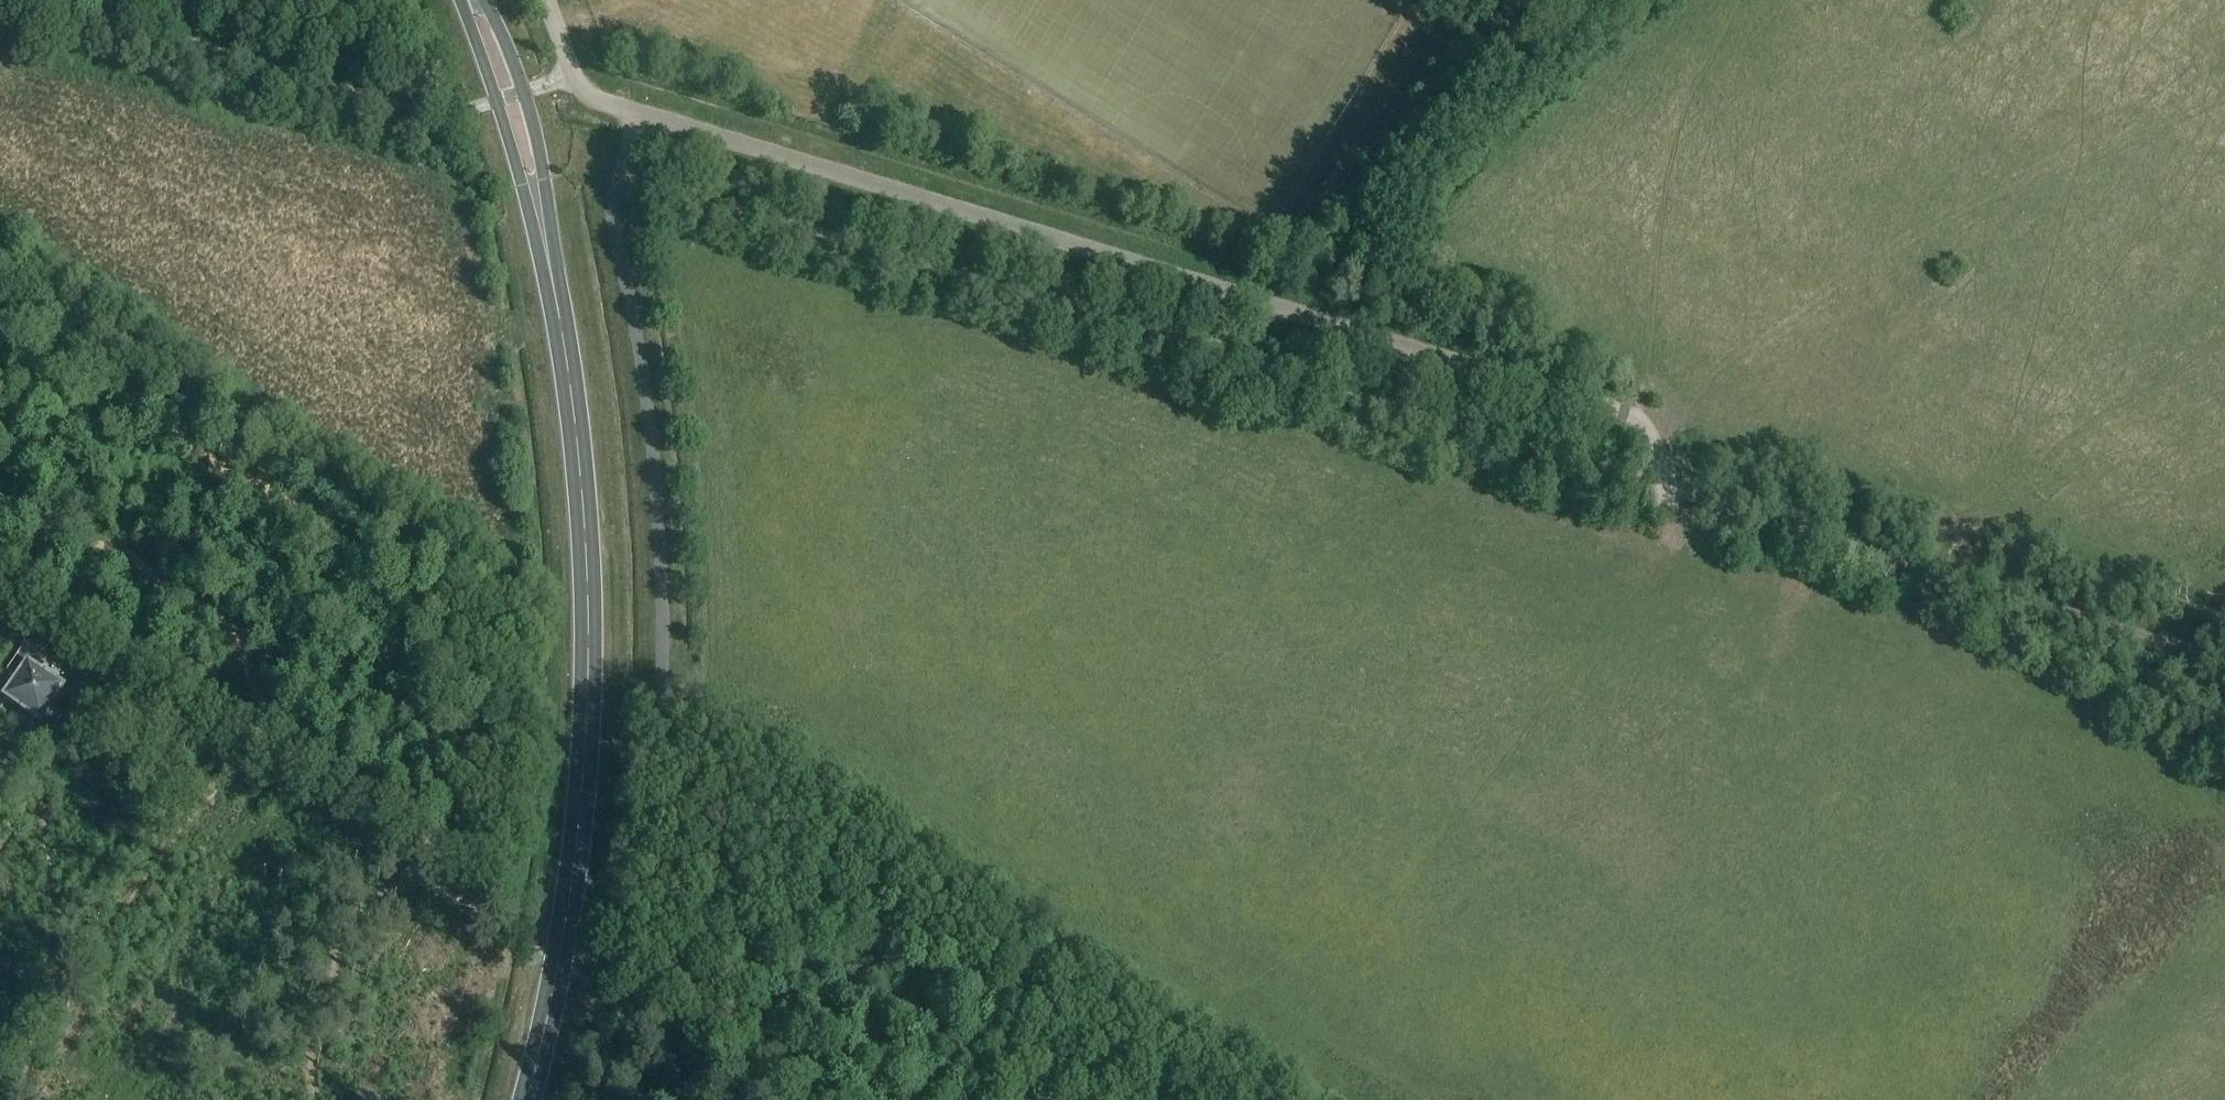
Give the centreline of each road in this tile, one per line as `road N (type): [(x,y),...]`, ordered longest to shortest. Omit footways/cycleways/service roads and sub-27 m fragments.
road 1 (secondary): [(553,286),(582,493),(586,760),(561,961),(528,1099)]
road 2 (secondary): [(459,0),(553,286)]
road 3 (secondary): [(553,286),(535,134),(483,0)]
road 4 (unclassified): [(545,0),(579,86),(640,114)]

